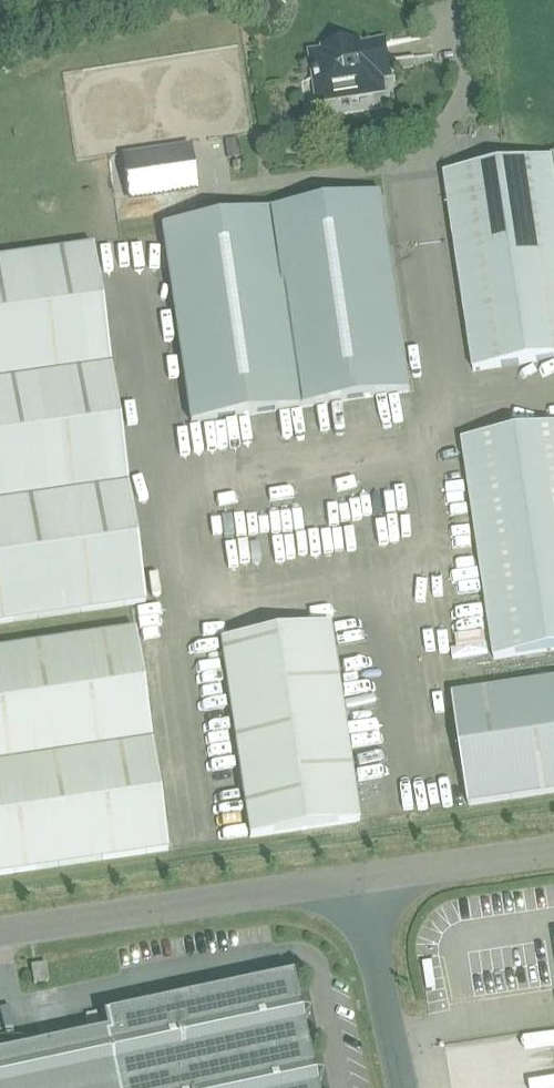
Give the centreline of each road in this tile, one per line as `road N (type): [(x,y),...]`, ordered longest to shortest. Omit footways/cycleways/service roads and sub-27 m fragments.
road 1 (unclassified): [(0,937),(358,883)]
road 2 (unclassified): [(401,1087),(358,883)]
road 3 (unclassified): [(358,883),(553,851)]

